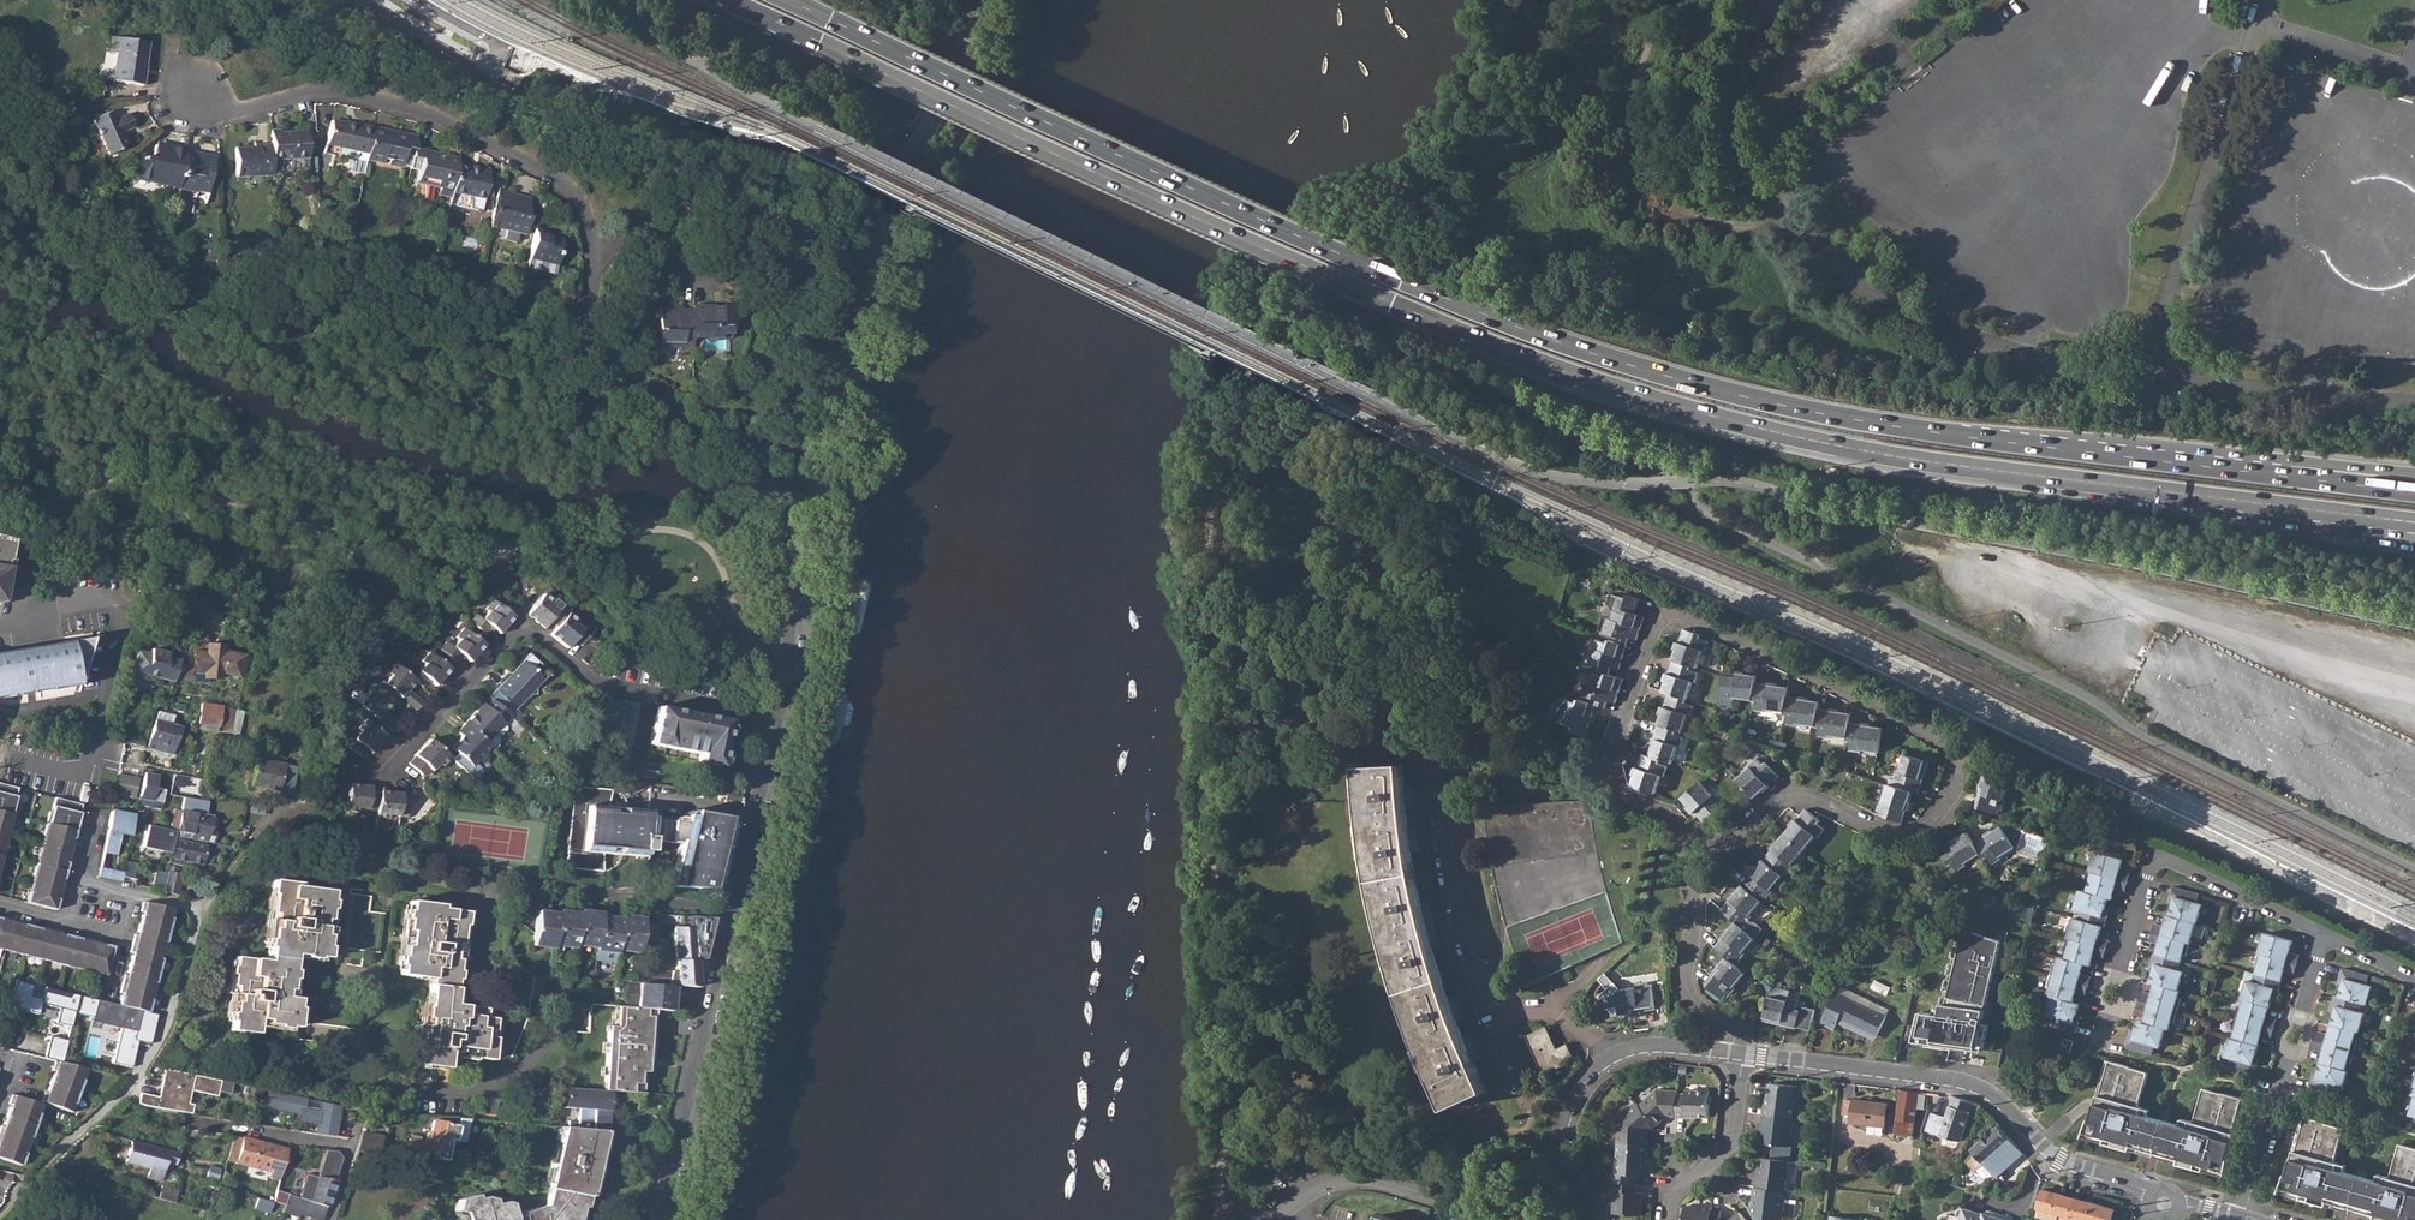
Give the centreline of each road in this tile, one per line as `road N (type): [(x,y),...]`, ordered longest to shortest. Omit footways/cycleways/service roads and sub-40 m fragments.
road 1 (trunk): [(728,0),(1454,329),(1640,395),(1894,456),(2399,520)]
road 2 (trunk): [(2265,475),(1824,414),(1571,346),(1406,280),(790,0)]
road 3 (residential): [(1692,840),(1671,820),(1627,801),(1617,767),(1645,666),(1669,615),(1821,678),(1950,745),(1963,764),(1960,788),(1920,836),(1885,833),(1799,799),(1770,809),(1717,849)]
road 4 (residential): [(372,775),(516,632),(526,631),(598,682),(775,717)]
road 5 (residential): [(190,92),(222,108),(247,108),(336,89),(424,112),(560,182),(578,202),(592,255)]
road 6 (tertiary): [(806,444),(896,183),(977,0)]
road 7 (residential): [(2165,1203),(2060,1159),(1973,1084),(1742,1052)]
road 8 (residential): [(592,255),(583,342),(591,353),(716,442),(806,444)]
road 9 (tertiary): [(731,910),(661,1219)]
road 10 (residential): [(2327,934),(2164,859),(2149,870),(2121,974)]
road 11 (residential): [(1732,1051),(1648,1044),(1593,1070),(1569,1106),(1548,1219)]
road 12 (tertiary): [(775,717),(791,516),(806,444)]
road 13 (residential): [(1526,1219),(1344,1183),(1313,1192),(1272,1219)]
road 14 (tertiary): [(775,717),(731,910)]
road 15 (residential): [(1732,1051),(1726,1029),(1696,1005),(1688,983),(1695,876)]
road 16 (residential): [(2245,1216),(2289,1056)]
road 17 (trunk): [(2414,473),(2292,460),(2265,475)]
road 18 (trunk): [(2414,492),(2265,475)]
road 19 (residential): [(75,879),(206,910)]
road 20 (residential): [(1742,1052),(1734,1139),(1706,1166)]
road 21 (residential): [(592,255),(647,235),(687,282)]

